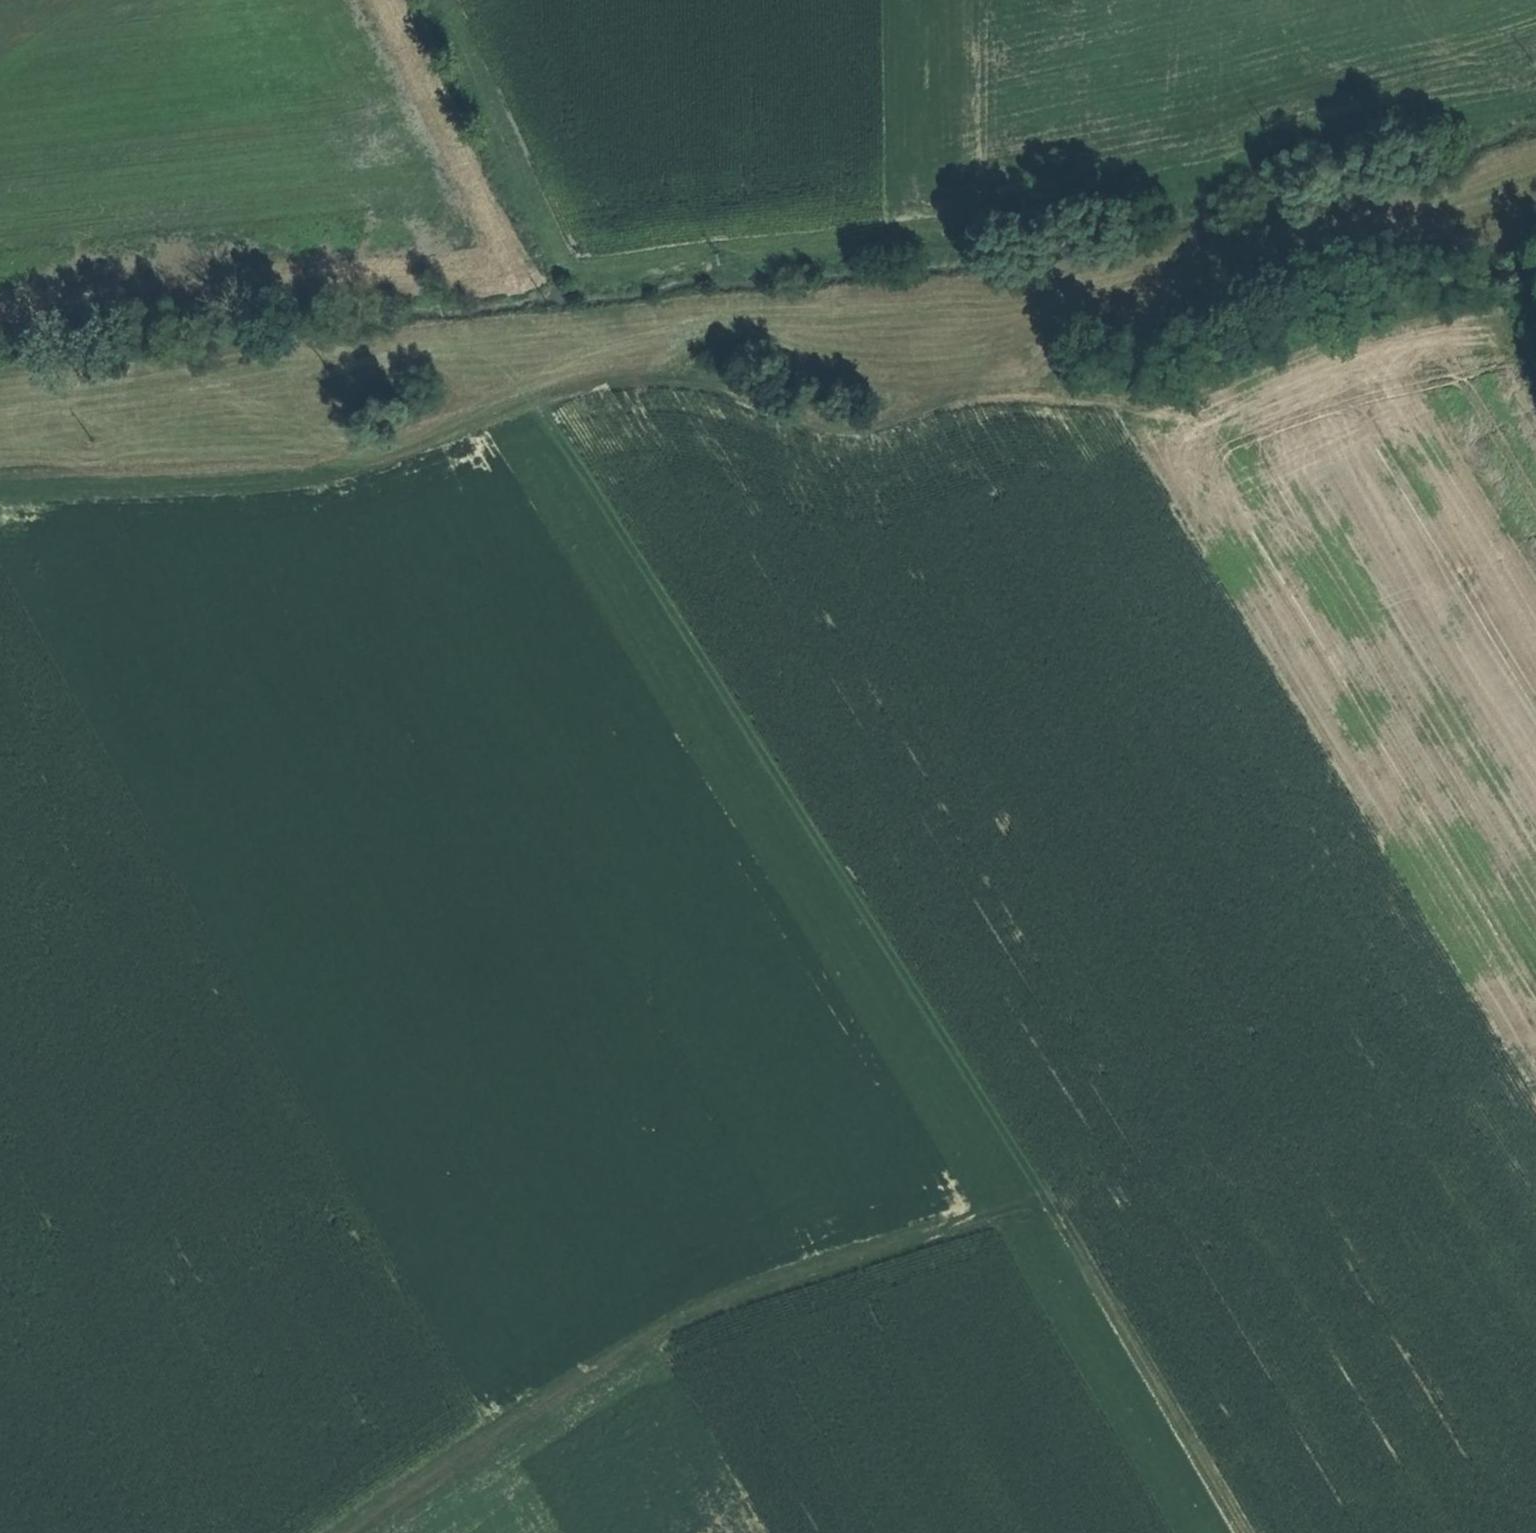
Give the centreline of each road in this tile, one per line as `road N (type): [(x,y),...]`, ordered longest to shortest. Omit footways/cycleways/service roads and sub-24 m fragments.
road 1 (track): [(1059,1187),(681,1300),(357,1532)]
road 2 (track): [(1059,1187),(1263,1532)]

